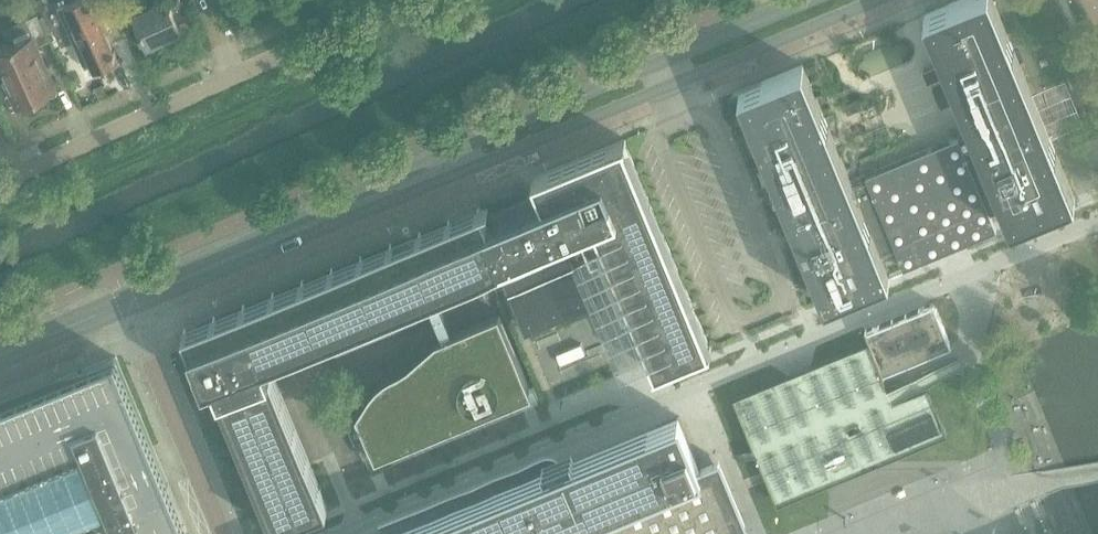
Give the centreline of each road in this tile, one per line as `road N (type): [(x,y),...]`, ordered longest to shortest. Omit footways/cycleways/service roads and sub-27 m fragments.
road 1 (unclassified): [(344,533),(1097,222)]
road 2 (tertiary): [(146,296),(203,281),(878,0)]
road 3 (tertiary): [(807,0),(197,264),(146,296)]
road 4 (residential): [(388,0),(0,180)]
road 5 (unclassified): [(226,533),(127,303)]
road 6 (tertiary): [(127,303),(0,356)]

